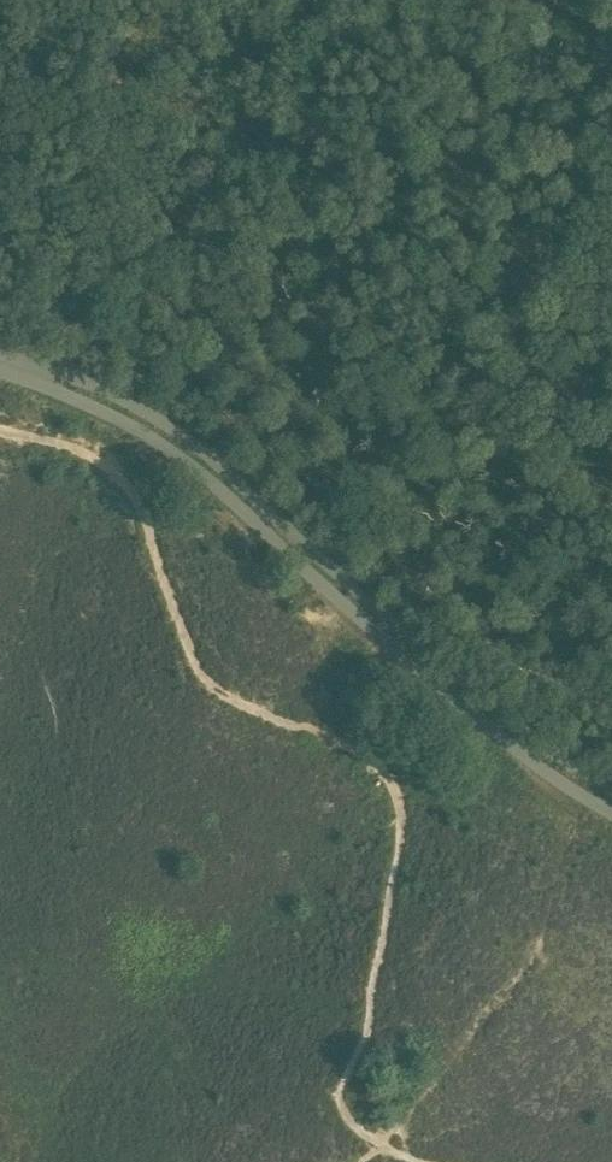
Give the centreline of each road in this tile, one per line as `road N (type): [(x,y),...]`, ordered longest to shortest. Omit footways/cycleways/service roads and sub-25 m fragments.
road 1 (unclassified): [(39,374),(168,449),(480,719),(556,780),(611,812)]
road 2 (unclassified): [(611,793),(441,665),(189,442),(116,396),(69,376),(39,374)]

